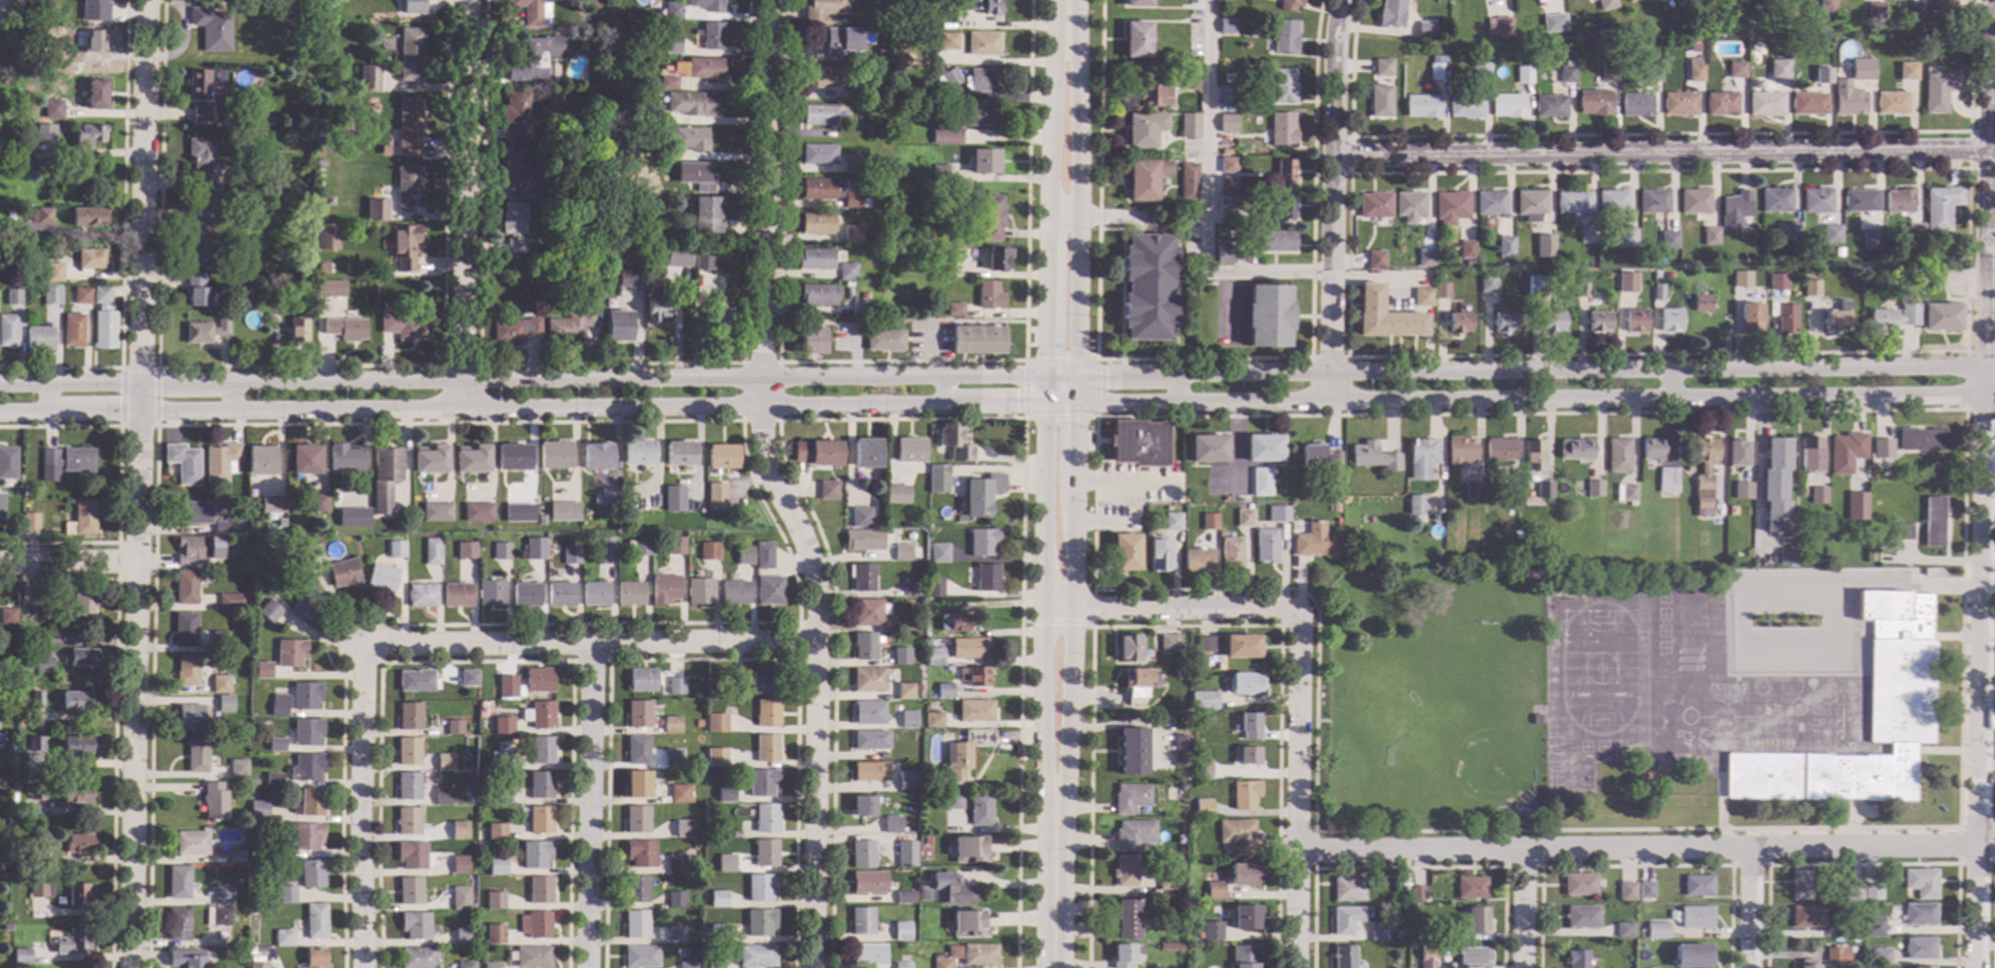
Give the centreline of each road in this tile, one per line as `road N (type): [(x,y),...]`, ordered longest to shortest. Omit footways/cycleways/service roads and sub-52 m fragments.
road 1 (tertiary): [(1994,370),(0,385)]
road 2 (tertiary): [(141,410),(1994,394)]
road 3 (residential): [(768,0),(764,447),(815,578),(813,967)]
road 4 (residential): [(1991,0),(1977,967)]
road 5 (secondary): [(1055,801),(1069,771),(1075,608),(1079,66),(1067,33)]
road 6 (residential): [(1994,845),(1298,852)]
road 7 (residential): [(1987,152),(1332,158)]
road 8 (residential): [(141,410),(130,967)]
road 9 (residential): [(818,642),(363,643)]
road 10 (secondary): [(1047,377),(1042,765),(1055,801)]
road 11 (residential): [(148,0),(141,410)]
road 12 (residential): [(470,0),(464,408)]
road 13 (residential): [(1341,0),(1329,400)]
road 14 (residential): [(1296,614),(1296,967)]
road 15 (secondary): [(1067,33),(1053,64),(1047,377)]
road 16 (residential): [(592,643),(588,967)]
road 17 (residential): [(363,643),(363,967)]
road 18 (residential): [(1296,614),(1044,607)]
road 19 (secondary): [(1055,801),(1053,967)]
road 20 (tertiary): [(0,412),(141,410)]
road 21 (residential): [(137,563),(0,563)]
road 22 (residential): [(1751,848),(1750,967)]

